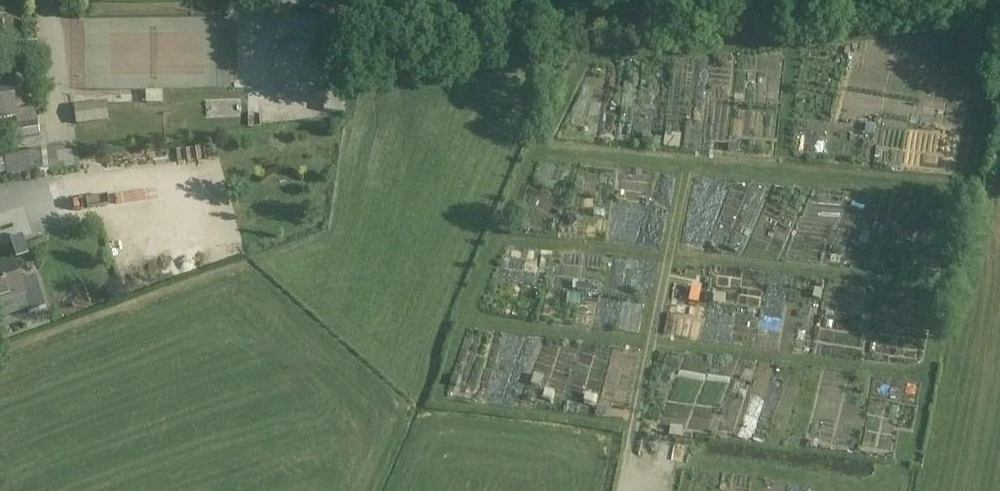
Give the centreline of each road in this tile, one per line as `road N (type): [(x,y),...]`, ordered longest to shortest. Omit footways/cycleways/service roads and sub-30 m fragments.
road 1 (track): [(769,0),(486,21),(167,0)]
road 2 (track): [(686,173),(620,490)]

